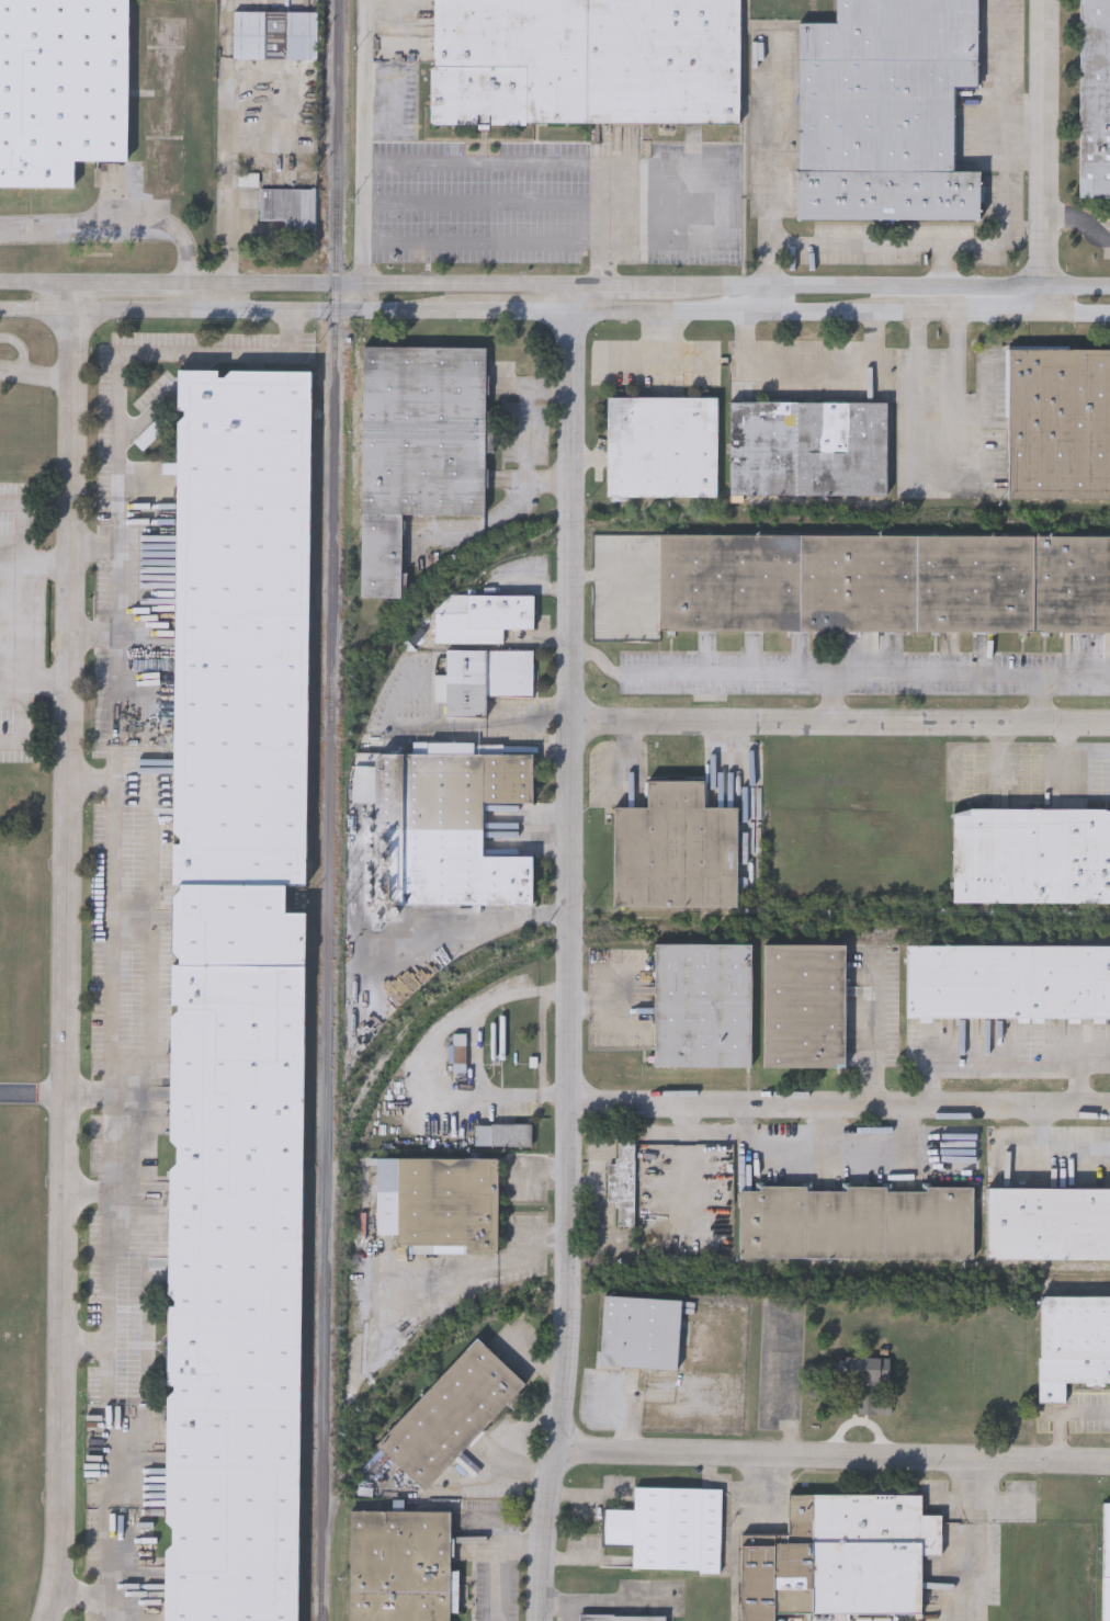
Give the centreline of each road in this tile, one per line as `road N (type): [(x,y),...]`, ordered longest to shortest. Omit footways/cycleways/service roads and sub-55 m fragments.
road 1 (tertiary): [(539,1620),(541,1527),(568,1288),(567,284)]
road 2 (tertiary): [(73,283),(60,1365),(49,1620)]
road 3 (tertiary): [(0,308),(1109,313)]
road 4 (residential): [(555,1449),(1109,1466)]
road 5 (residential): [(568,1098),(1109,1108)]
road 6 (residential): [(569,721),(1109,724)]
road 7 (tertiary): [(1109,284),(683,284)]
road 8 (tertiary): [(567,284),(206,283)]
road 9 (residential): [(1043,314),(1046,0)]
road 10 (tertiary): [(206,283),(73,283)]

